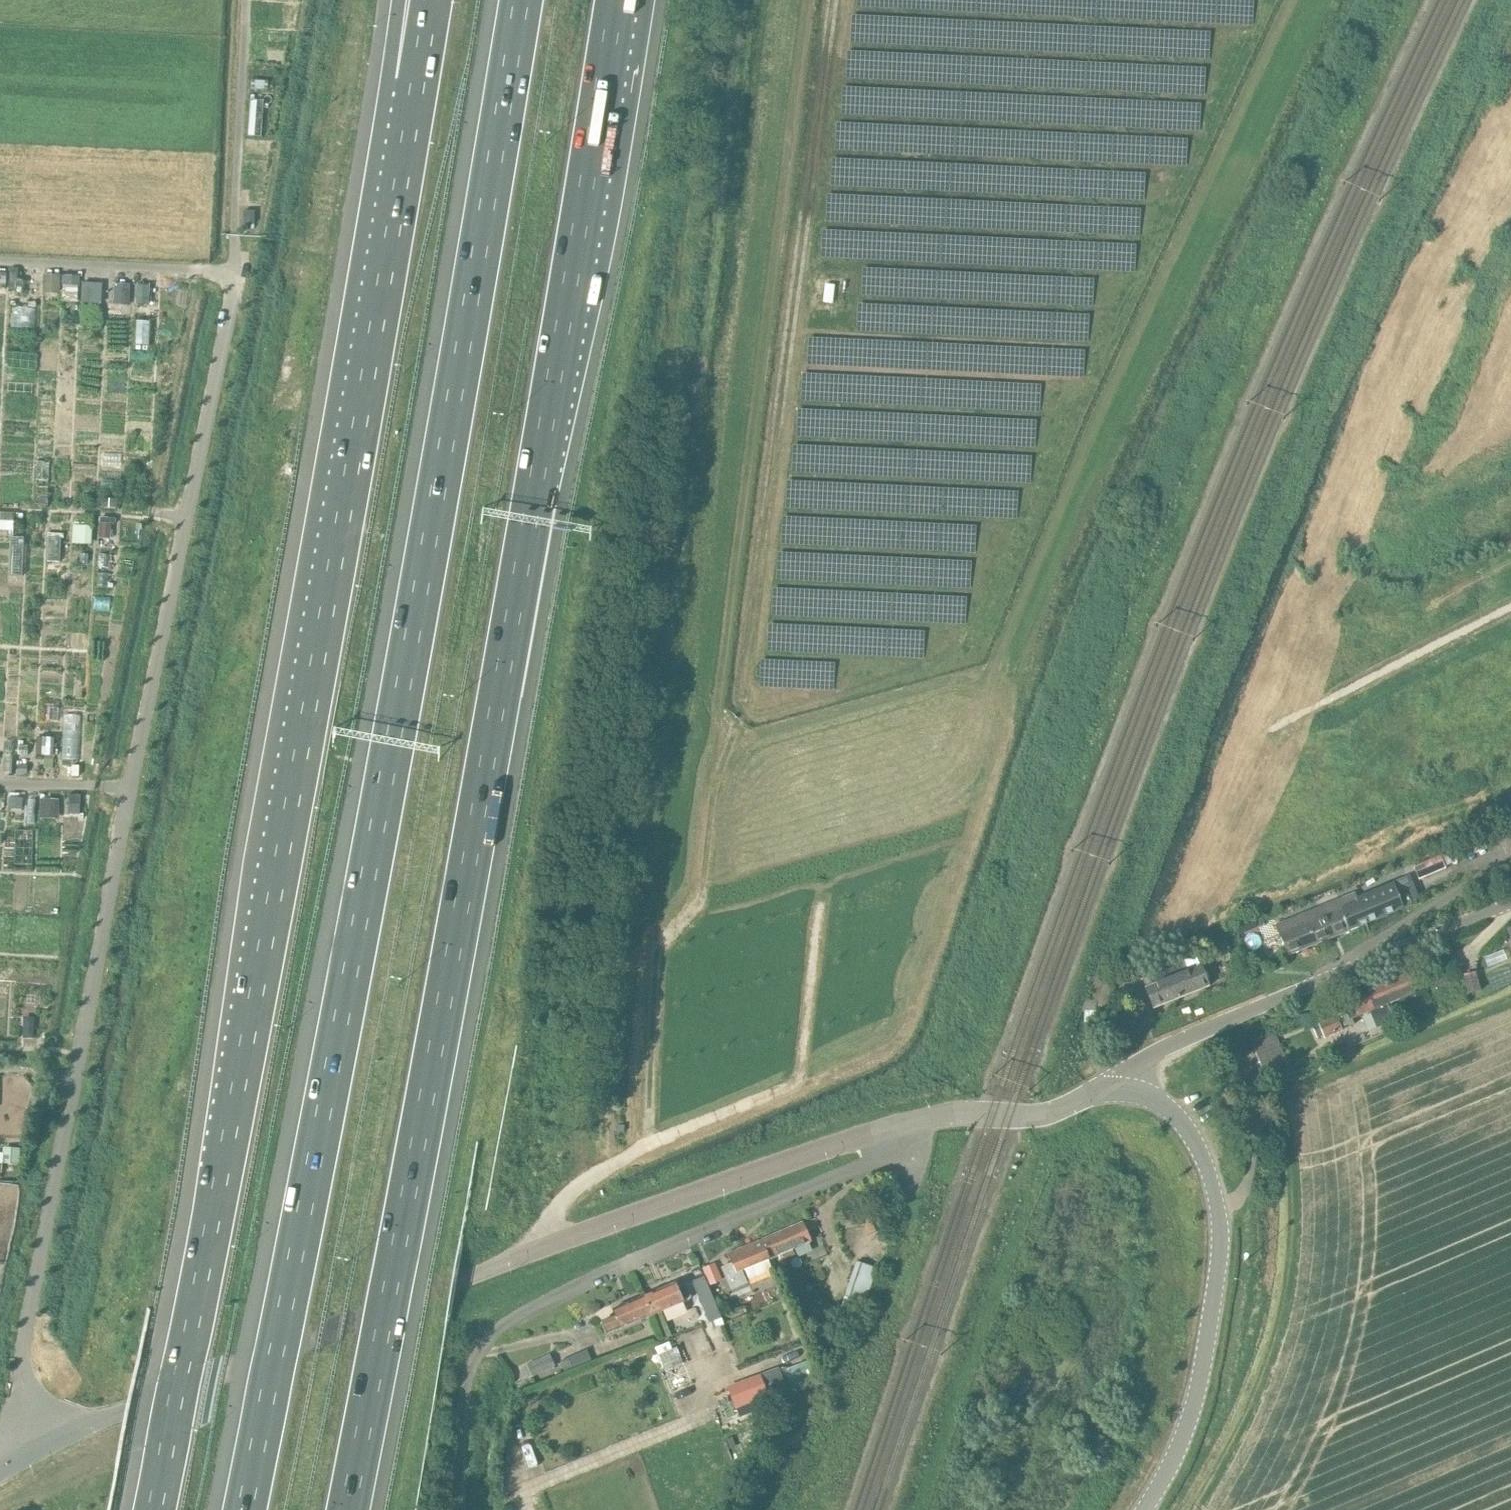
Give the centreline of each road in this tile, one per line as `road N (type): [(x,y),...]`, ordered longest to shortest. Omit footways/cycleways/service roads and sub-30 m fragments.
road 1 (motorway): [(513,0),(398,714),(243,1509)]
road 2 (motorway): [(346,1509),(538,483),(614,0)]
road 3 (motorway): [(419,81),(155,1509)]
road 4 (unclassified): [(30,1458),(17,1432),(22,1357),(235,272)]
road 5 (track): [(834,0),(738,721),(712,792),(699,904),(656,947),(645,1148)]
road 6 (track): [(582,1180),(589,1029),(688,229)]
road 7 (unclassified): [(30,1458),(126,1407),(536,1249),(885,1131)]
road 8 (unclassified): [(1144,1509),(1199,1396),(1222,1261),(1220,1213),(1195,1134),(1145,1084),(1118,1075)]
road 9 (residential): [(498,1331),(828,1179),(885,1131)]
road 10 (unclassified): [(1118,1075),(1239,1013),(1510,900)]
road 11 (track): [(913,1202),(814,1509)]
road 12 (track): [(235,272),(246,0)]
road 13 (unclassified): [(885,1131),(957,1114),(1057,1113),(1118,1075)]
road 14 (track): [(235,272),(0,262)]
road 15 (track): [(130,786),(0,780)]

